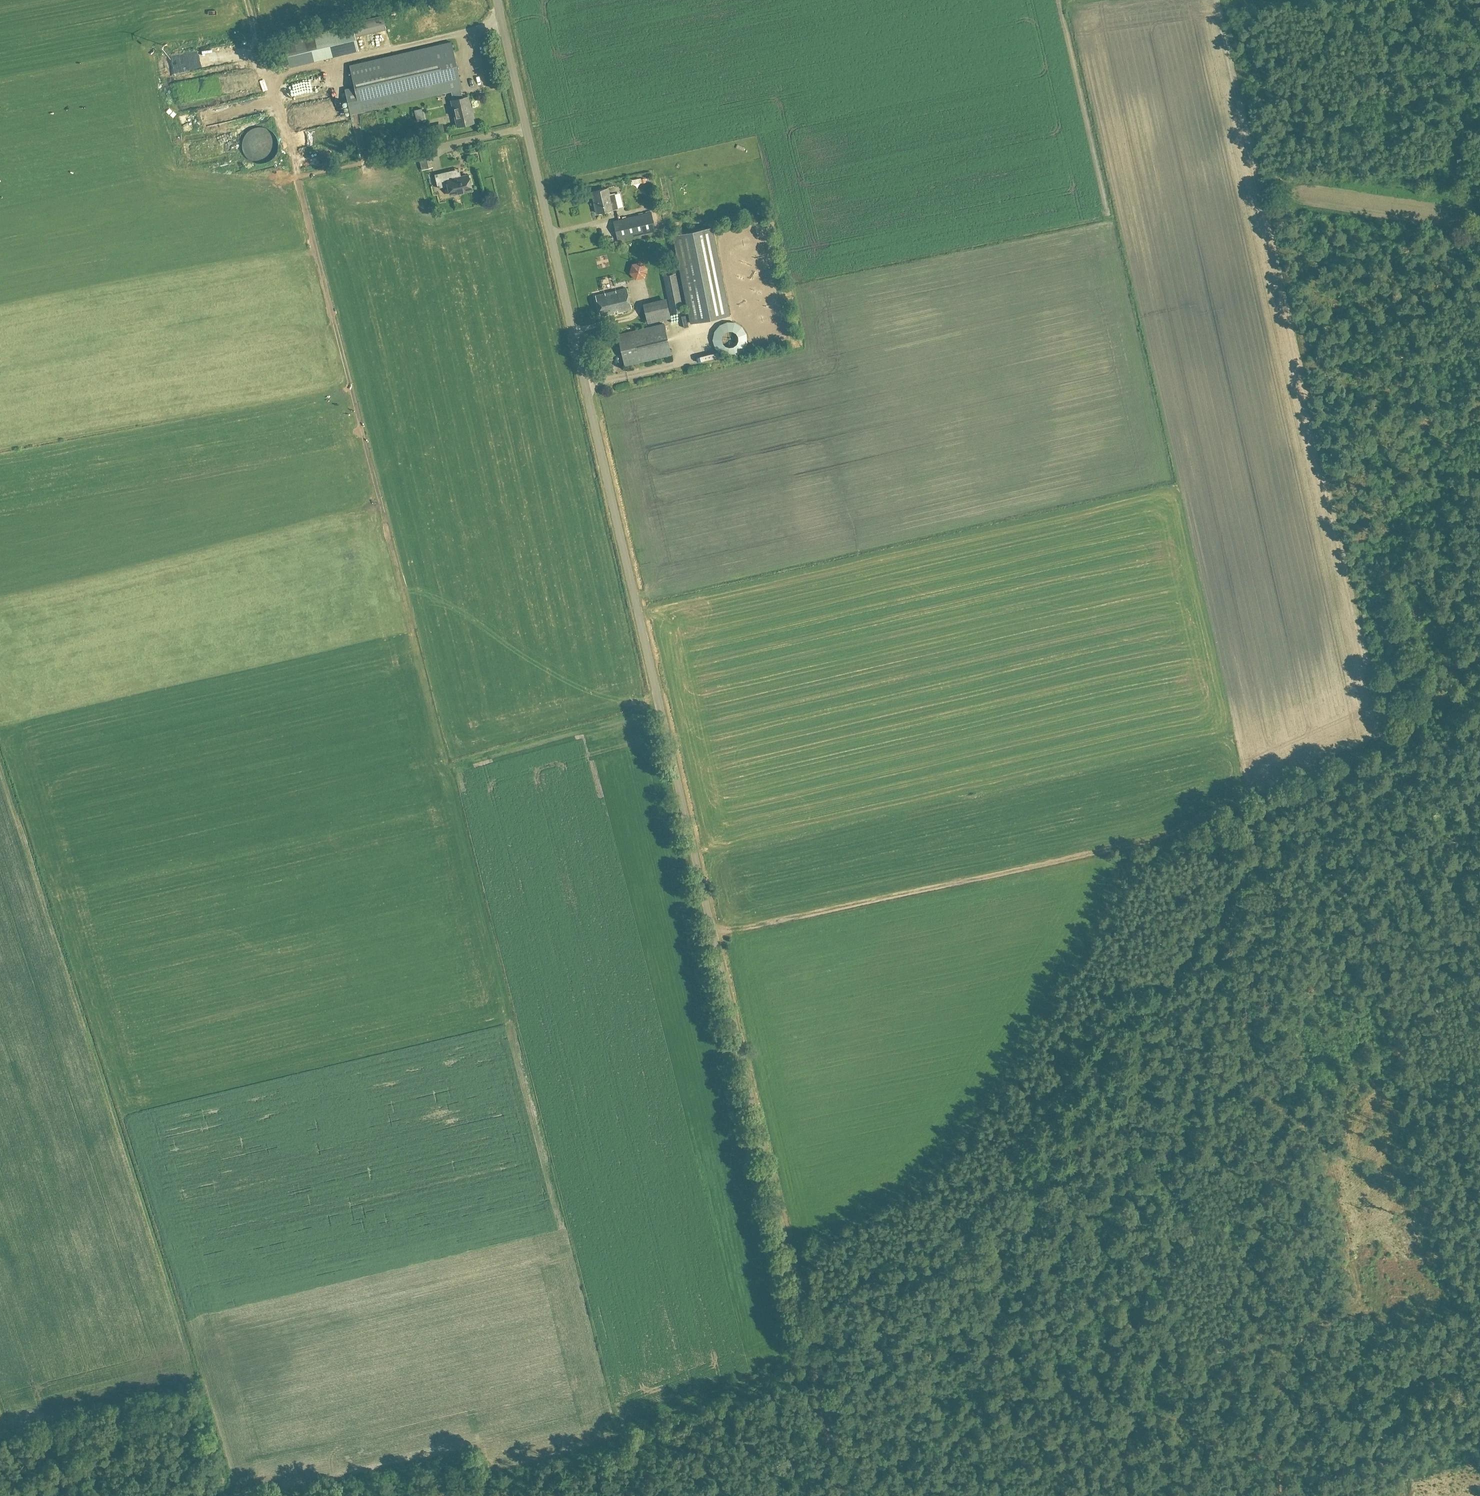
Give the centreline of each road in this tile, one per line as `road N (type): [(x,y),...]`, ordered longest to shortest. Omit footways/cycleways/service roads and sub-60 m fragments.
road 1 (unclassified): [(854,1495),(610,524),(491,0)]
road 2 (track): [(1479,657),(1431,713),(1357,755),(1158,840),(712,937)]

